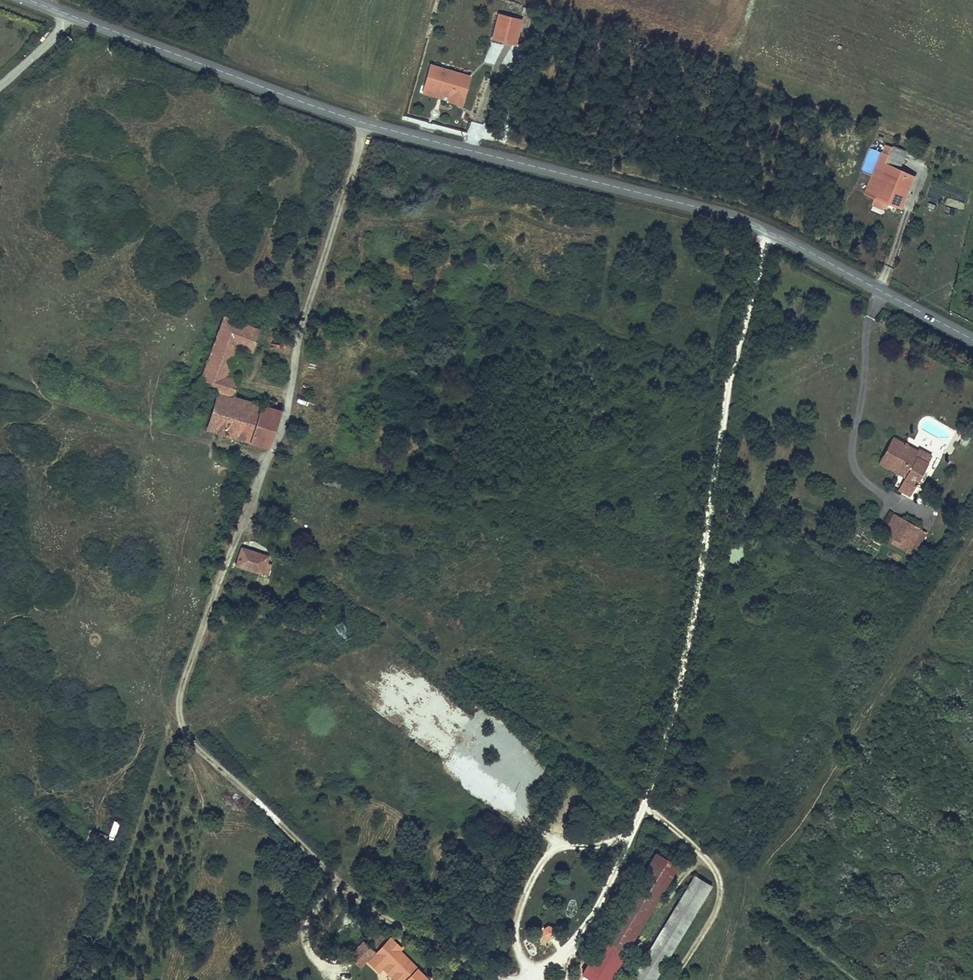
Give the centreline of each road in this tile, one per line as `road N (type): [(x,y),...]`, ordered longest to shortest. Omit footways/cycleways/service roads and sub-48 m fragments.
road 1 (tertiary): [(33,0),(366,123),(744,218),(972,341)]
road 2 (track): [(0,386),(246,460),(248,483),(172,702),(179,721),(364,907),(510,979)]
road 3 (track): [(643,807),(852,979)]
road 4 (track): [(518,979),(517,914),(549,850),(632,836)]
road 5 (track): [(696,848),(722,892),(673,979)]

